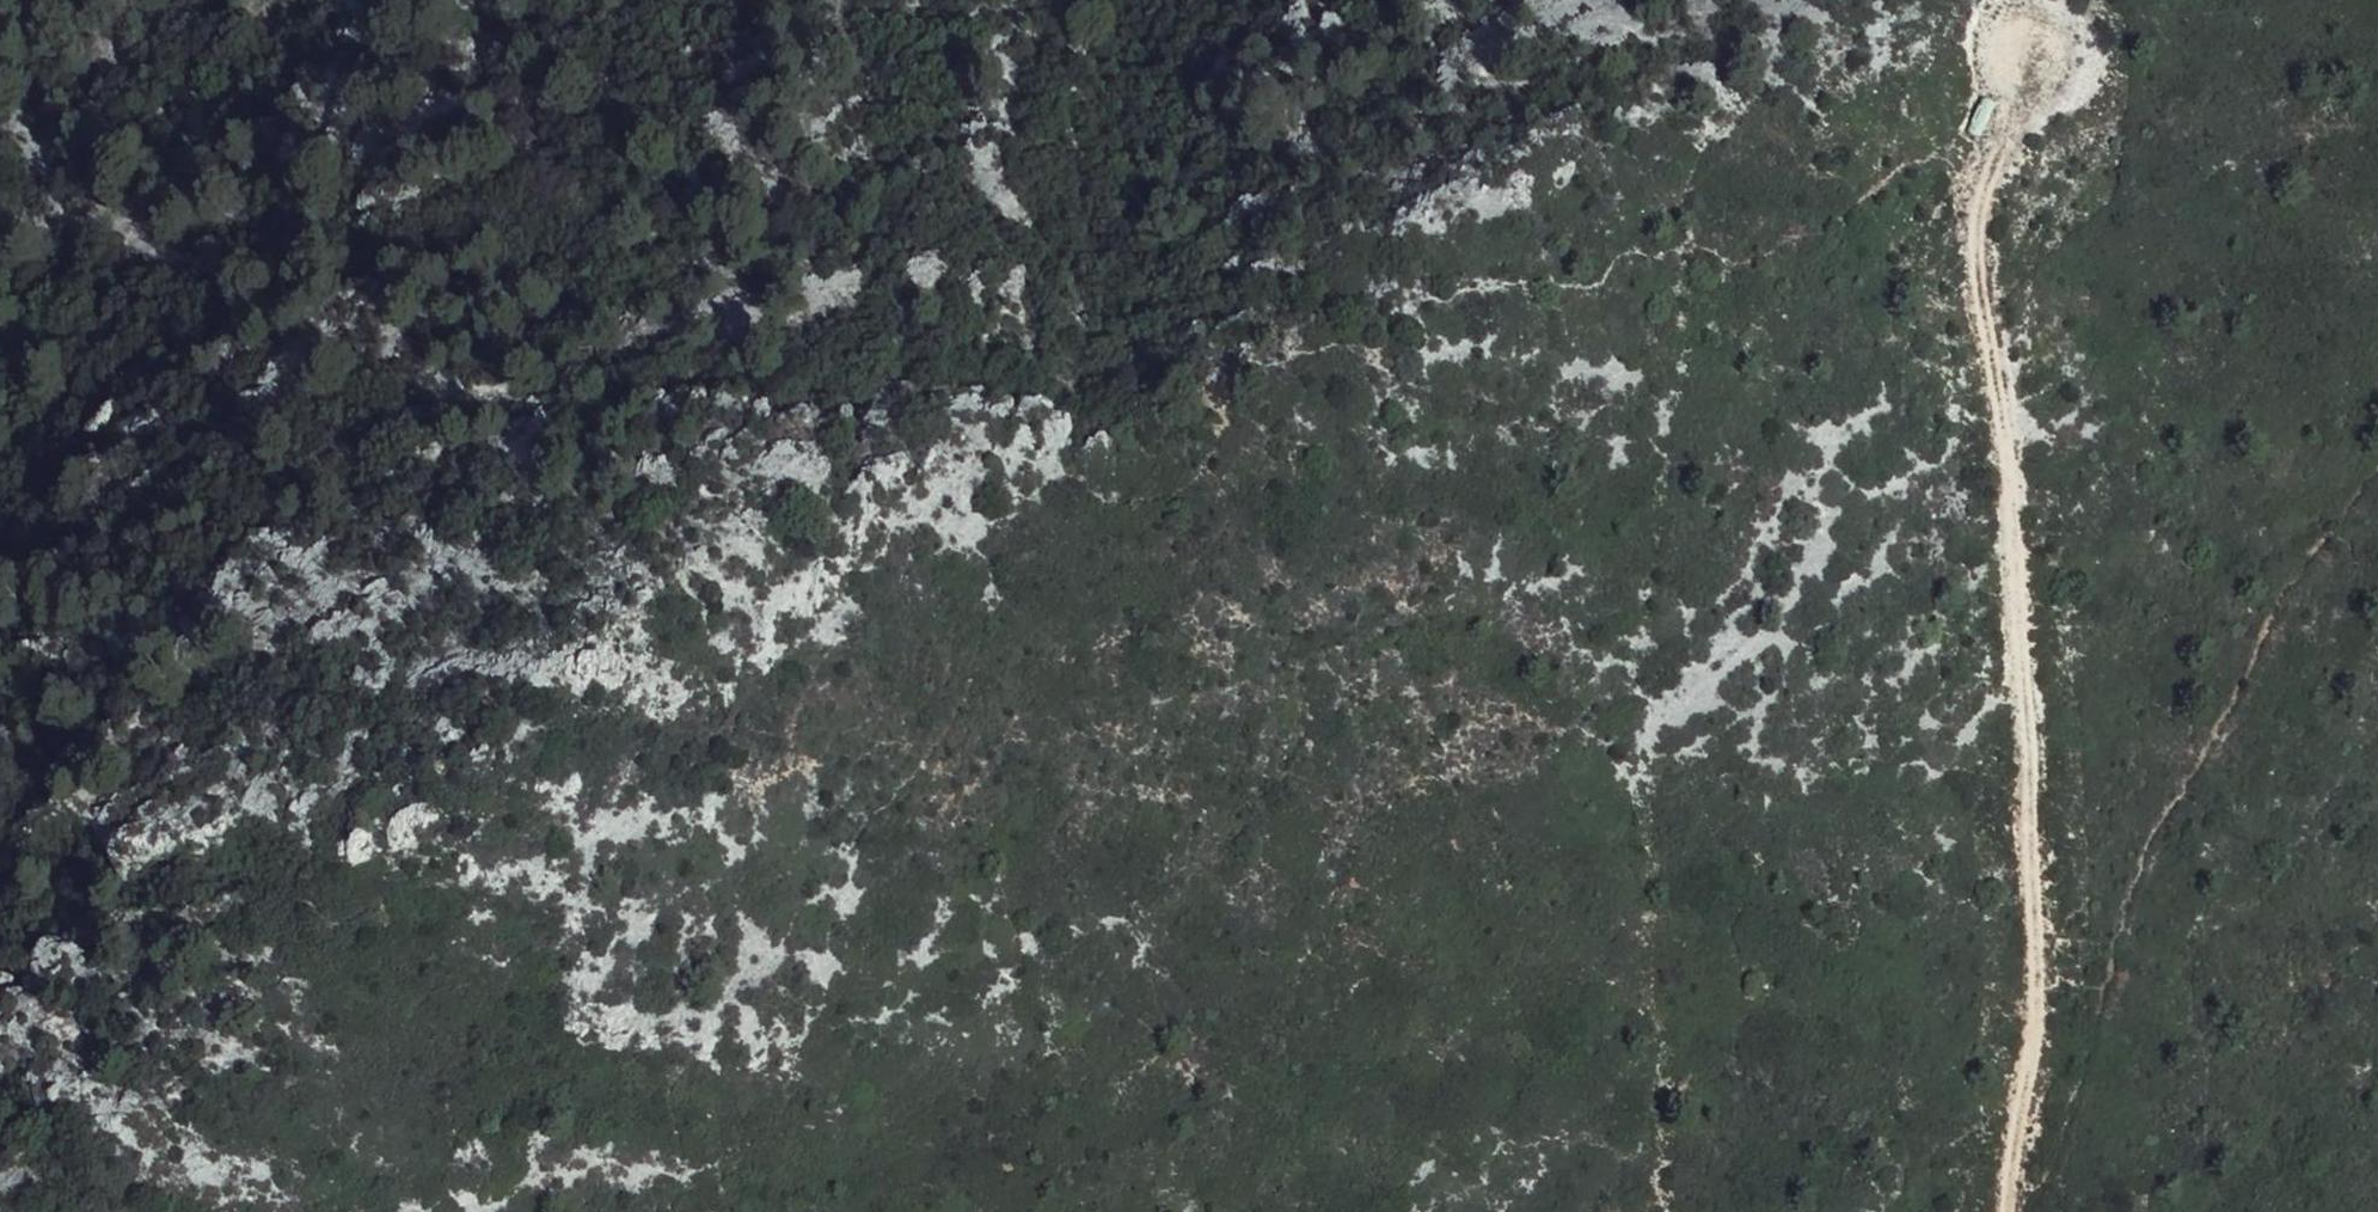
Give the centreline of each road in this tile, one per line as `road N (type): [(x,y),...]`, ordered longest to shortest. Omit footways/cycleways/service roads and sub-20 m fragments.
road 1 (track): [(2100,73),(2044,101),(1996,235),(2041,649),(2058,1002),(2019,1211)]
road 2 (track): [(2044,101),(2001,82),(1994,30),(2030,8),(2077,14),(2100,73)]

